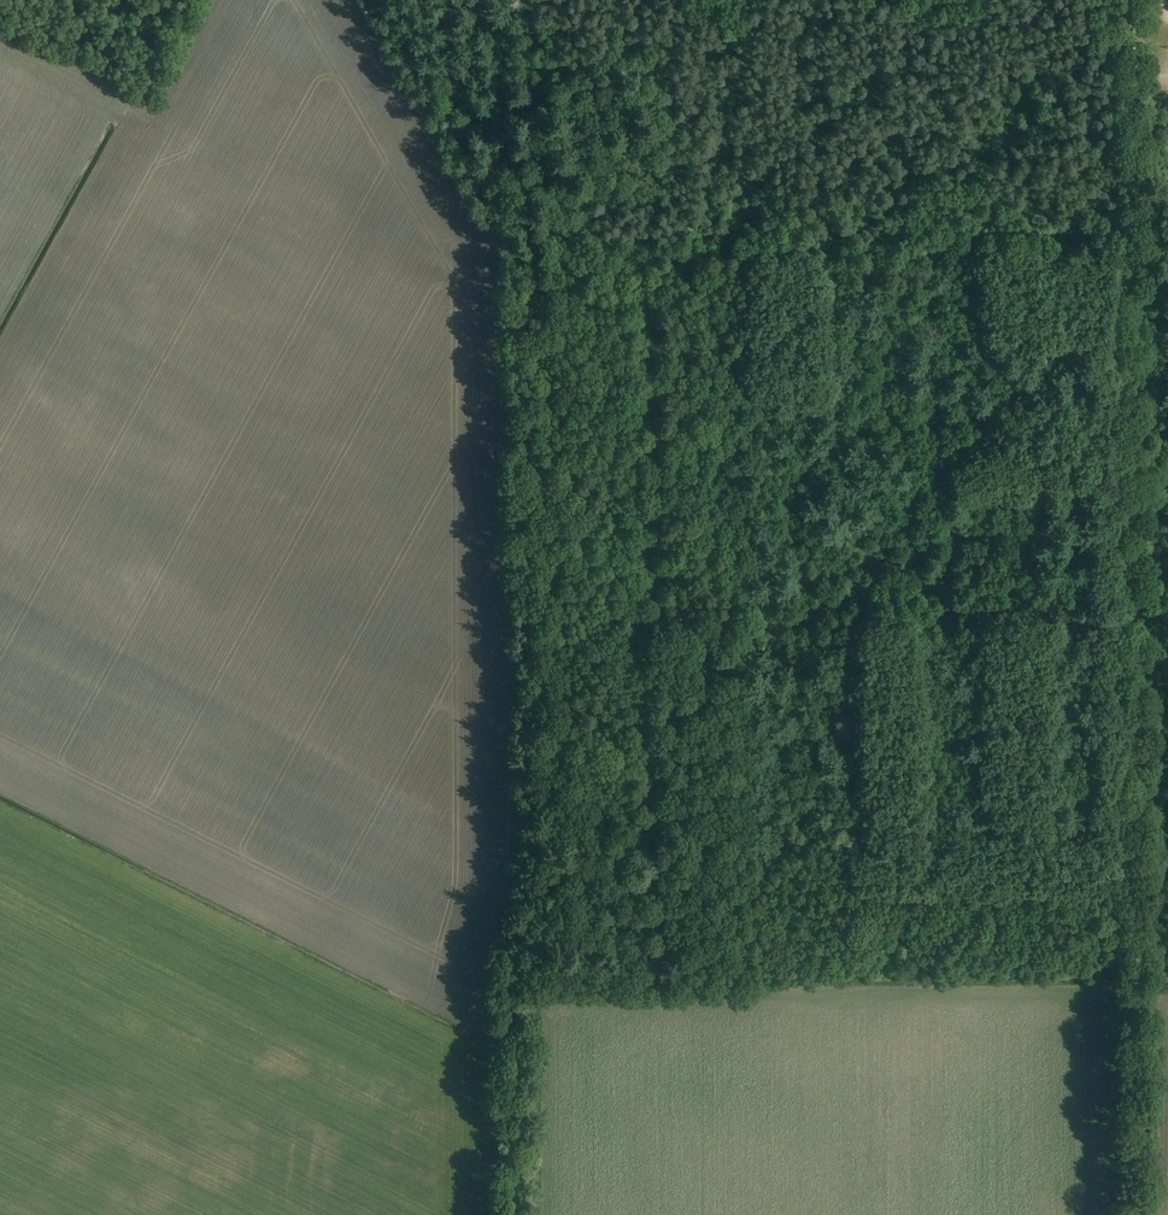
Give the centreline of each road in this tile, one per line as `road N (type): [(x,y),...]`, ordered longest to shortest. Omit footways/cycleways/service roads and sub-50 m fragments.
road 1 (track): [(1135,623),(1132,0)]
road 2 (track): [(1138,1214),(1135,623)]

